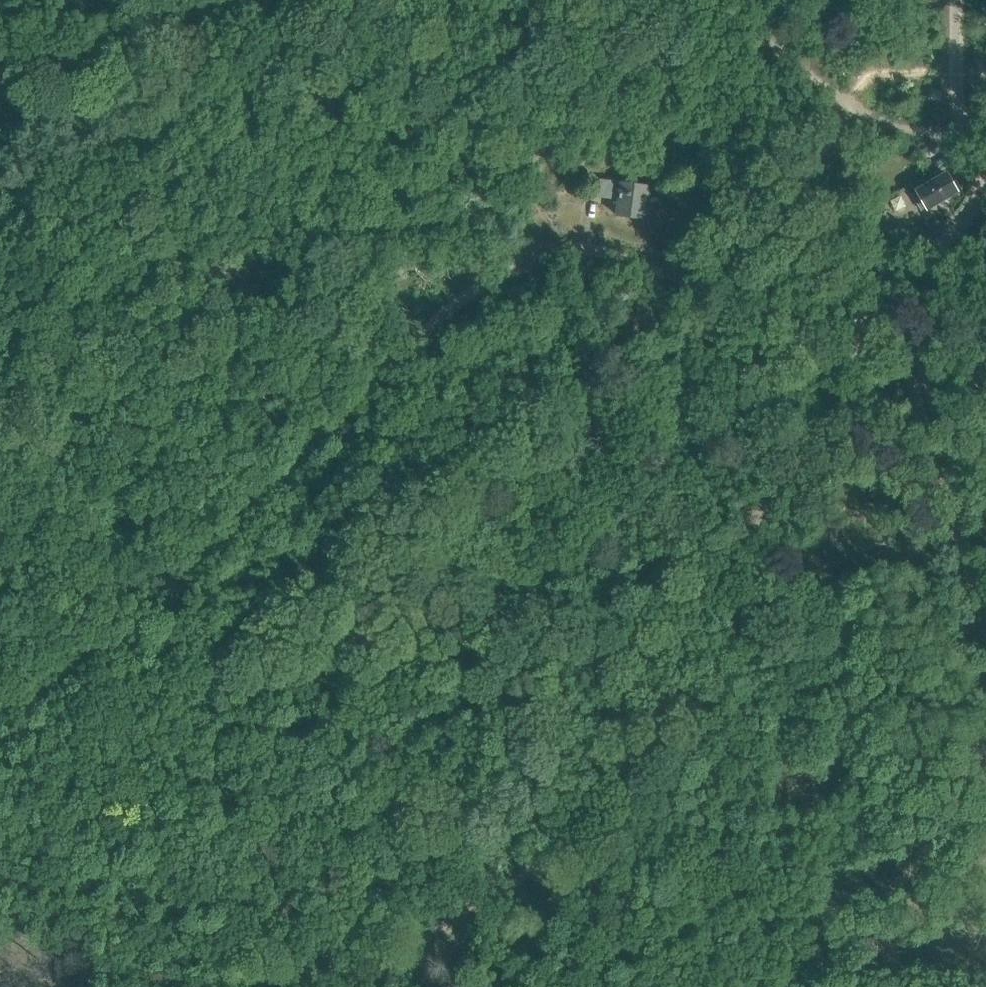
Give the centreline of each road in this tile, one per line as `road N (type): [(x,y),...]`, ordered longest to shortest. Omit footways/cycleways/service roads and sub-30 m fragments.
road 1 (unclassified): [(0,727),(85,684),(216,574),(518,270),(597,267),(843,331),(963,220),(978,174)]
road 2 (unclassified): [(978,174),(961,139),(954,0)]
road 3 (track): [(963,220),(985,374)]

